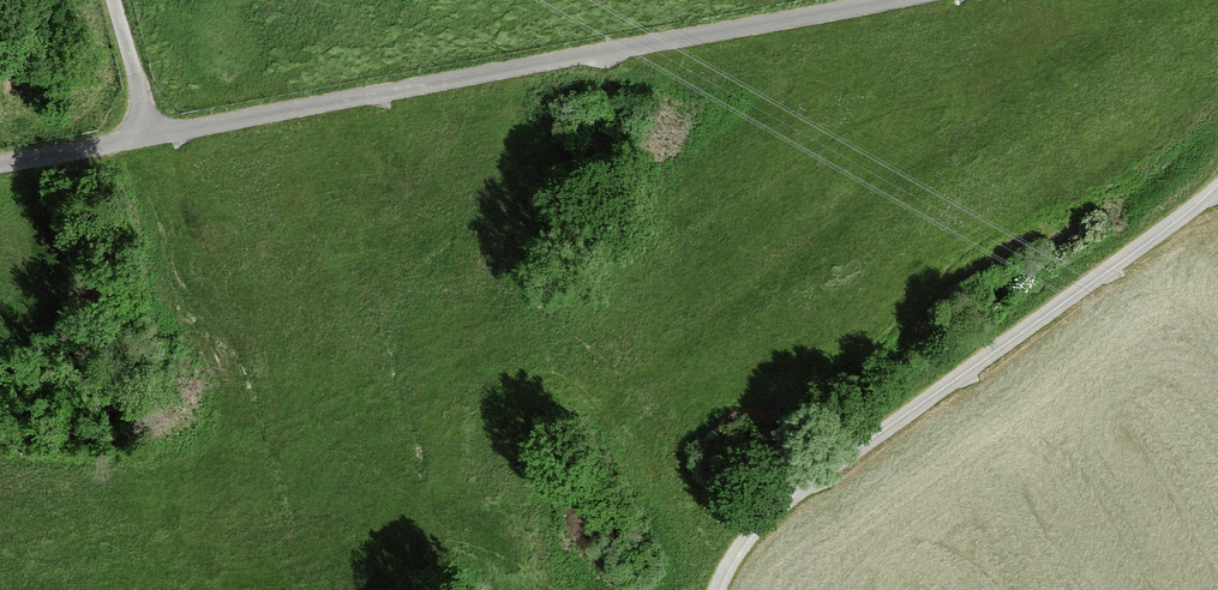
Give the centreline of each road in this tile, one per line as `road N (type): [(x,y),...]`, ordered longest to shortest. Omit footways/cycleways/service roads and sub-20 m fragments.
road 1 (track): [(0,163),(890,0)]
road 2 (unclassified): [(719,589),(776,512),(1217,187)]
road 3 (track): [(112,0),(152,136)]

